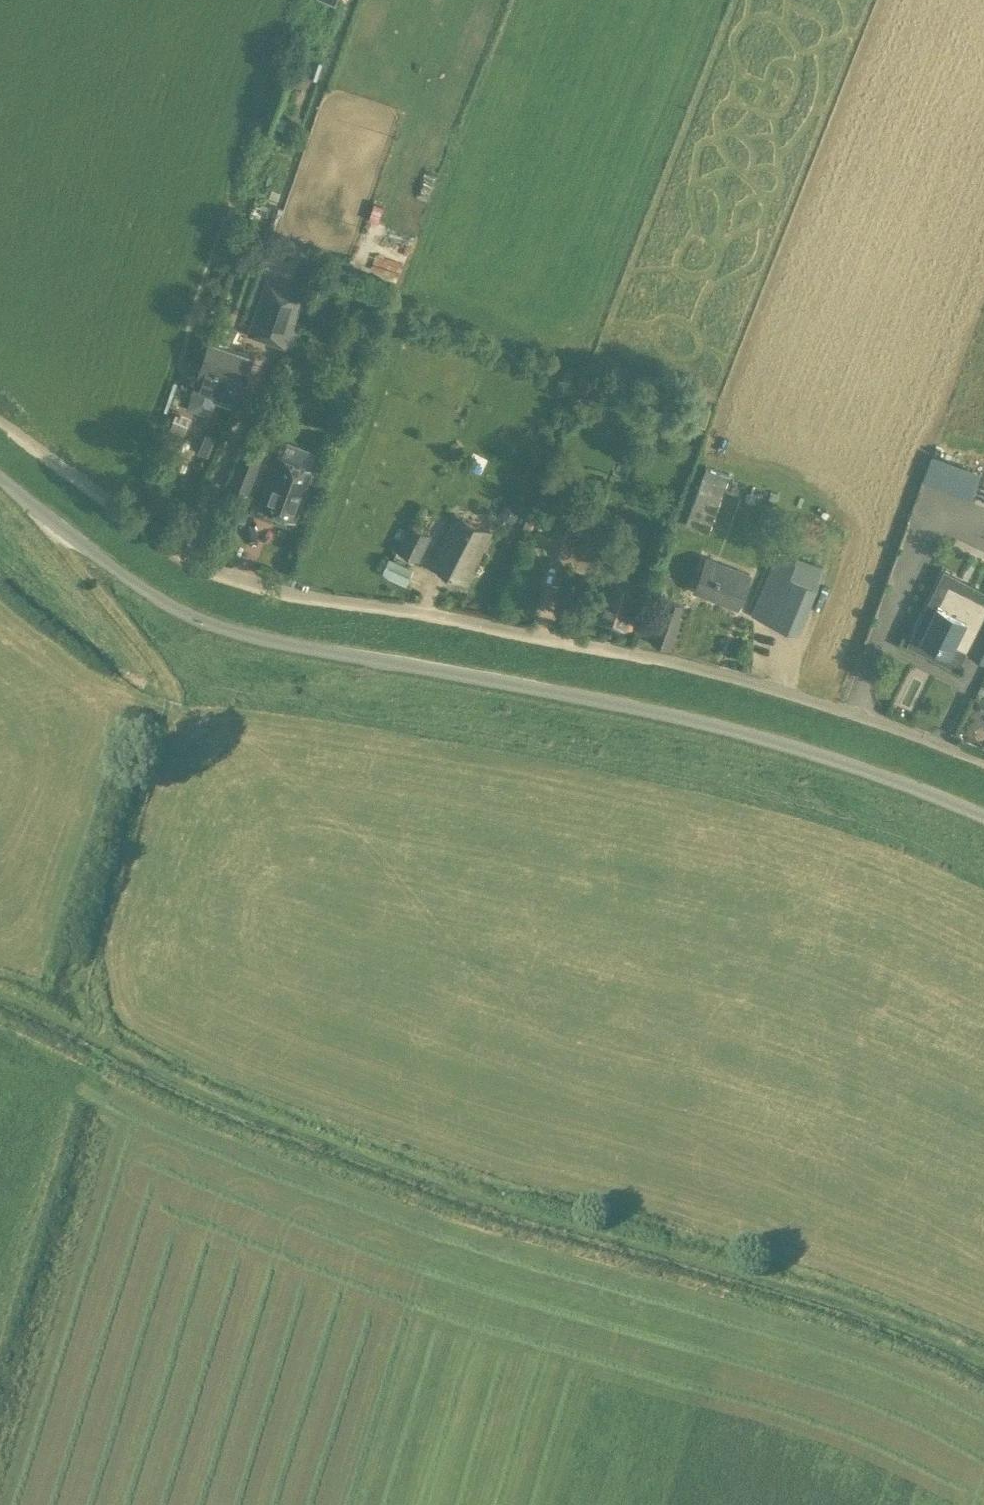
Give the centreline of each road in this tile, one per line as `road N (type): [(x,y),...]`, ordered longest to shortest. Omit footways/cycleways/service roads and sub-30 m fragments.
road 1 (track): [(983,1367),(779,1266),(478,1190),(179,1068),(115,1060),(64,1002),(0,977)]
road 2 (unclassified): [(983,761),(871,718),(633,653),(251,585),(196,563),(0,421)]
road 3 (unclassified): [(983,816),(801,747),(239,632),(137,587),(0,478)]
road 4 (track): [(44,514),(142,647),(167,697),(94,935),(94,986),(115,1060)]

